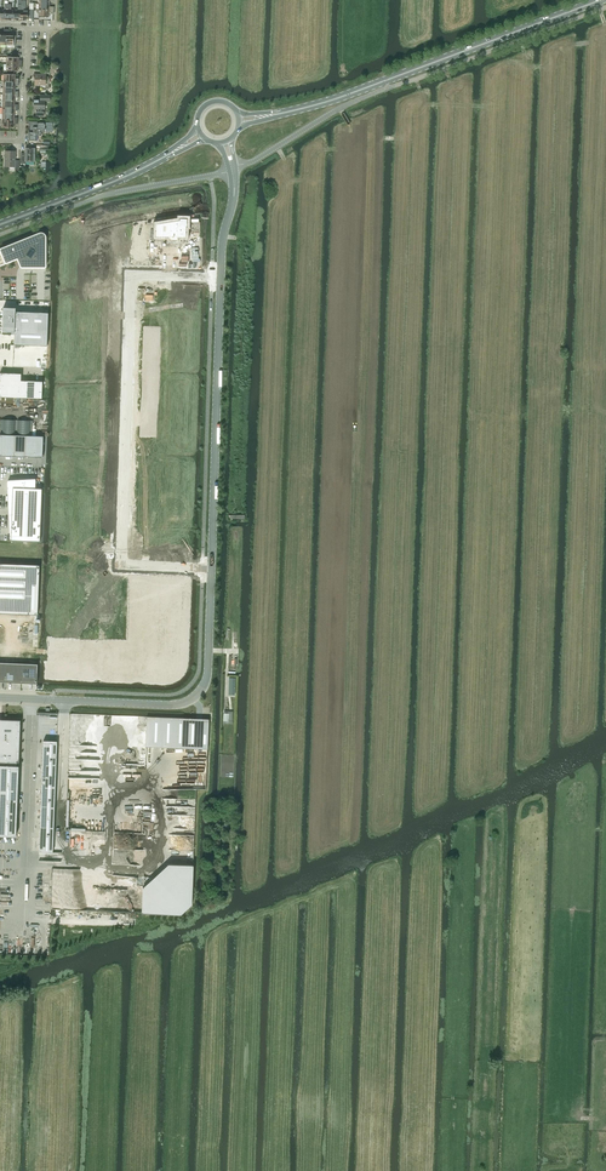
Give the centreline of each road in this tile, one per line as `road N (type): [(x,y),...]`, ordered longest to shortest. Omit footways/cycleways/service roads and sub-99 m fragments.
road 1 (unclassified): [(220,276),(127,273),(121,569),(211,572)]
road 2 (unclassified): [(233,169),(361,99),(605,4)]
road 3 (primary): [(279,114),(599,0)]
road 4 (tertiary): [(0,697),(190,700),(208,670),(211,572)]
road 5 (tertiary): [(211,572),(220,276)]
road 6 (unclassified): [(0,233),(105,195),(233,169)]
road 7 (primary): [(0,224),(170,153)]
road 8 (residential): [(0,141),(22,134),(27,27)]

